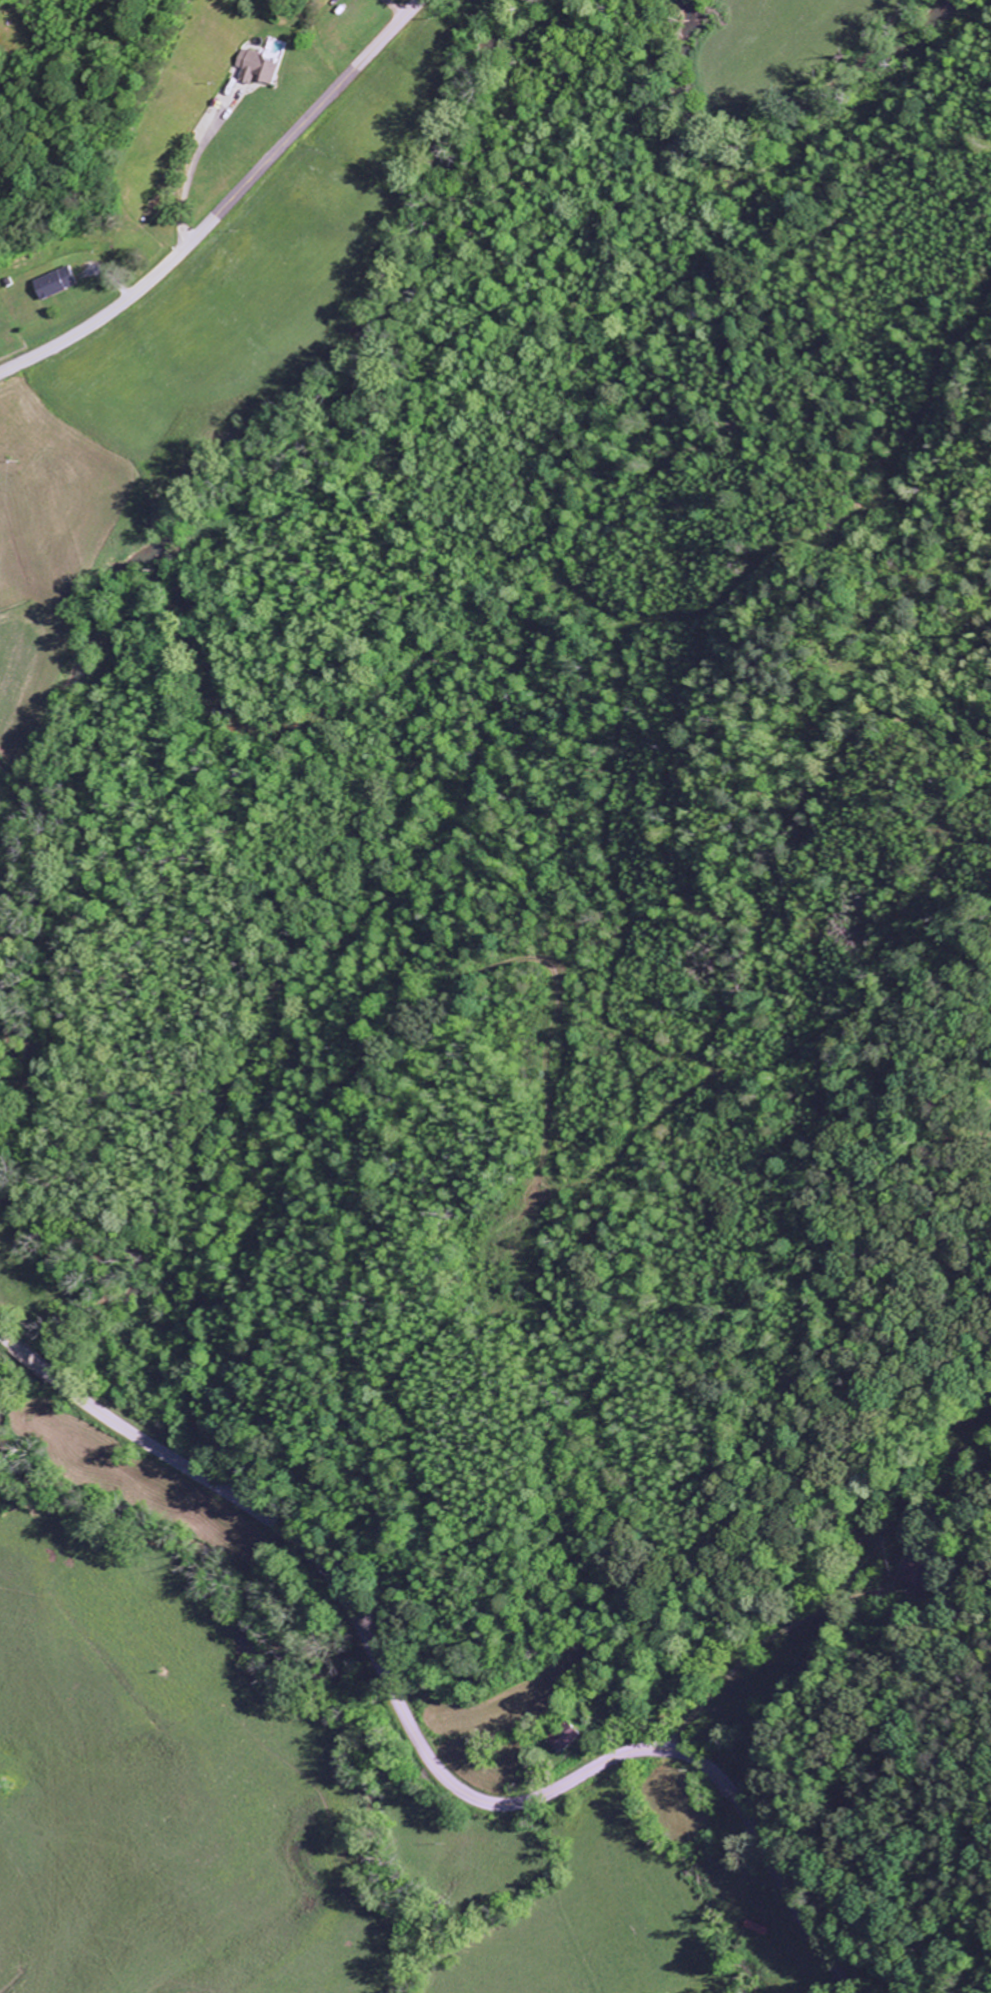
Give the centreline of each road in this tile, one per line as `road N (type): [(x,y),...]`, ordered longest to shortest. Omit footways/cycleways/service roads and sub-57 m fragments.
road 1 (secondary): [(852,1992),(715,1778),(644,1751),(499,1805),(446,1782),(422,1753),(367,1625),(336,1581),(243,1503),(139,1439),(0,1336)]
road 2 (secondary): [(0,373),(87,329),(149,283),(421,0)]

